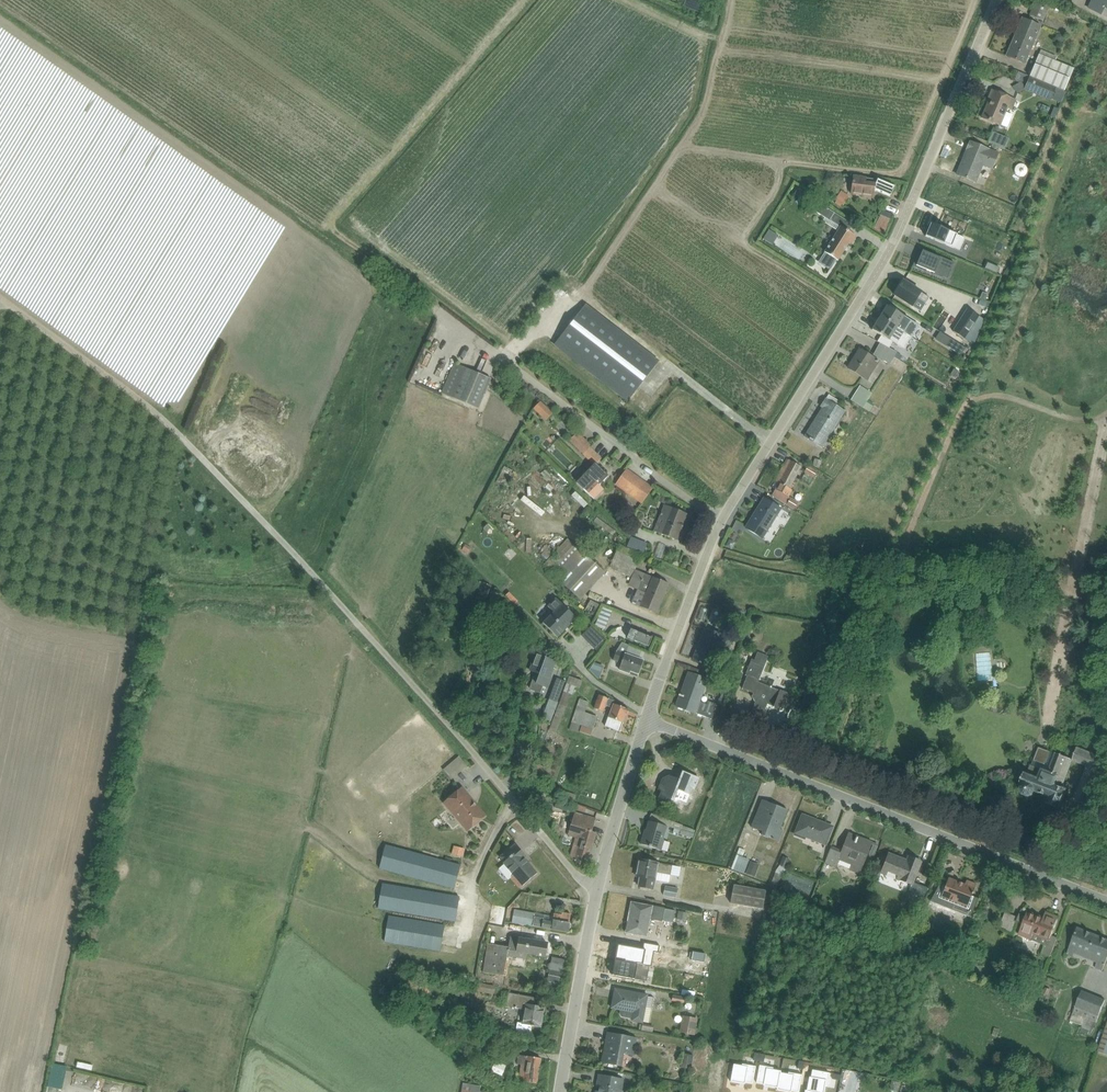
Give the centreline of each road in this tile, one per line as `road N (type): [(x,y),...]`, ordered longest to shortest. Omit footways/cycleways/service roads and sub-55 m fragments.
road 1 (unclassified): [(0,297),(164,421),(359,627),(576,876),(598,889)]
road 2 (tertiary): [(997,0),(882,264),(722,521)]
road 3 (track): [(710,549),(764,567),(880,564),(909,539),(972,401),(1001,396),(1083,421),(1106,414)]
road 4 (unclassified): [(1106,901),(647,719)]
road 5 (track): [(969,404),(1106,63)]
road 6 (unclassified): [(439,311),(722,521)]
road 7 (tertiary): [(722,521),(647,719)]
road 8 (tertiary): [(598,889),(561,1091)]
road 9 (tertiary): [(647,719),(598,889)]
road 10 (track): [(439,311),(336,234)]

